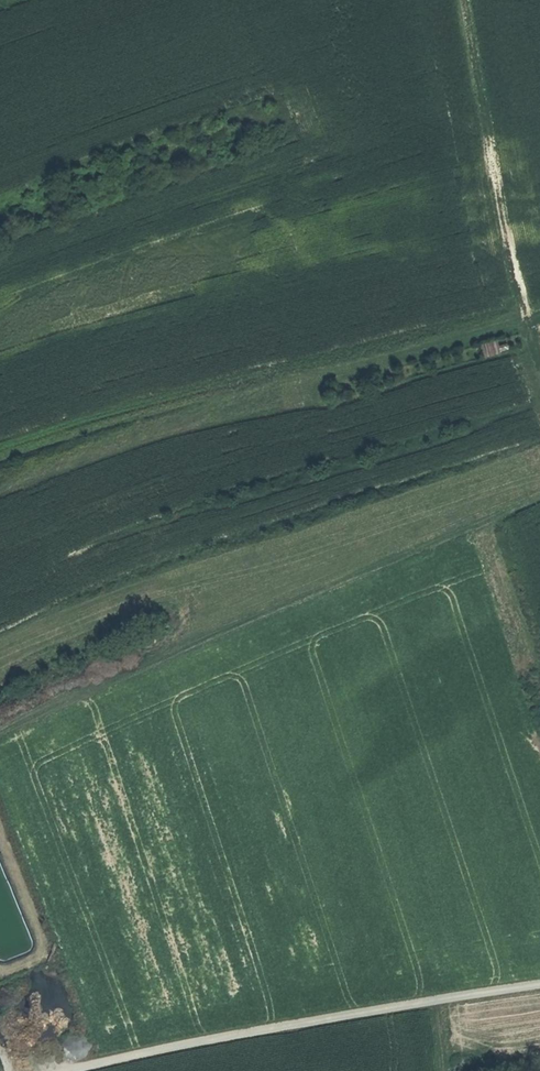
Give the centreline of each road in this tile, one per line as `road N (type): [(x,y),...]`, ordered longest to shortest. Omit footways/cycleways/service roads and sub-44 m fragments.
road 1 (track): [(80,1070),(539,986)]
road 2 (track): [(528,326),(465,0)]

